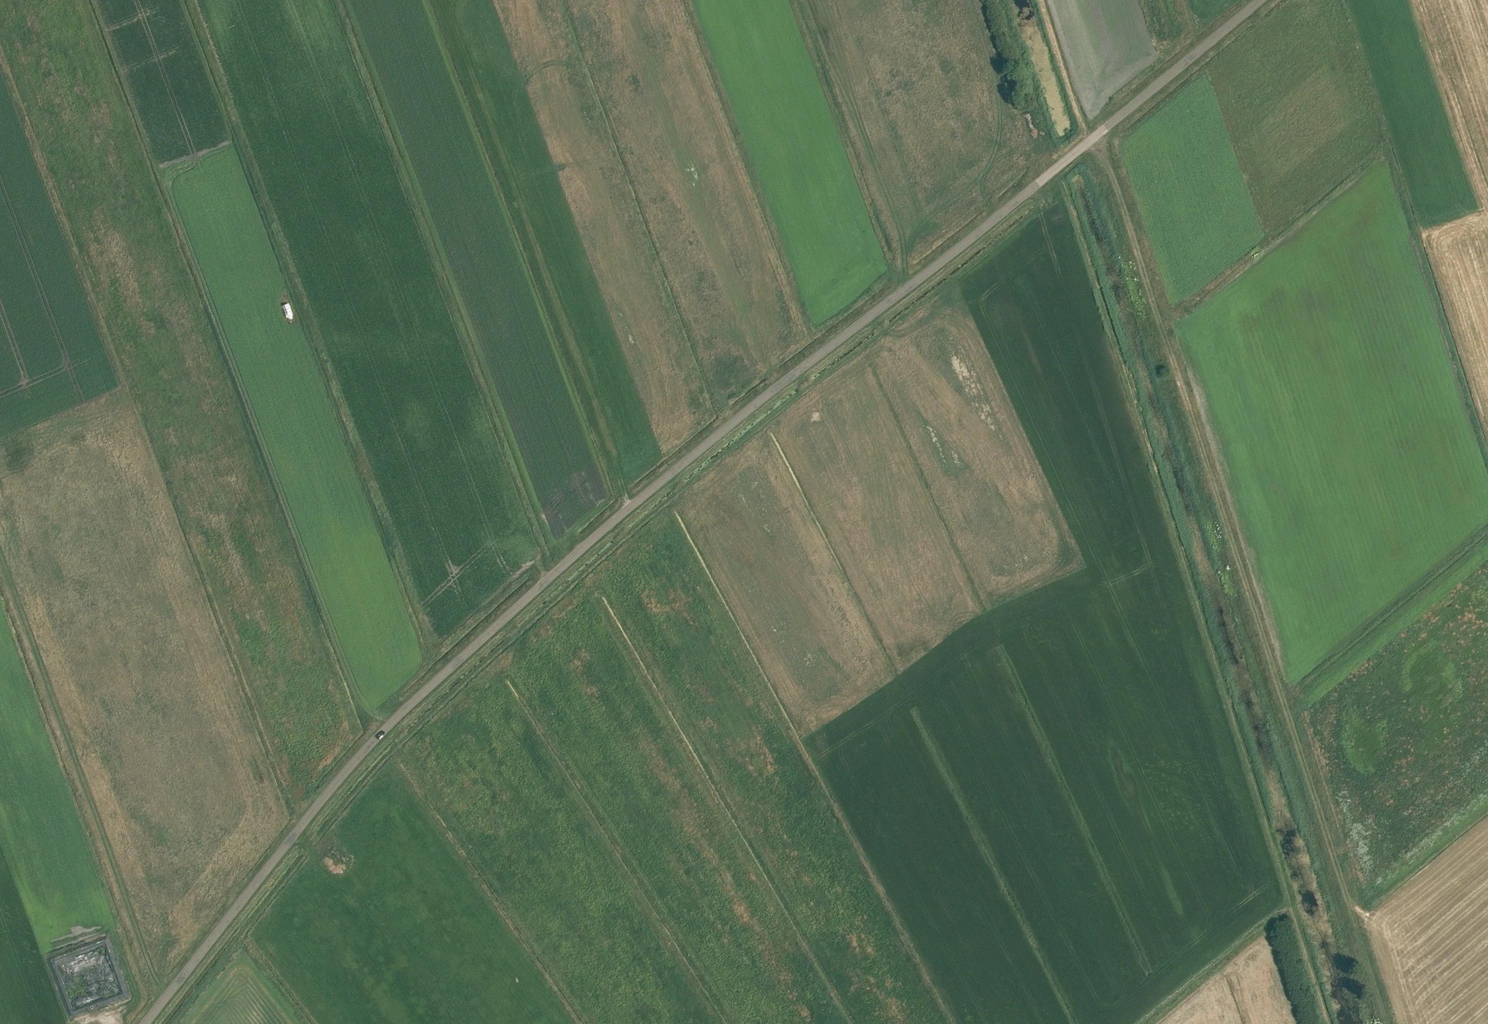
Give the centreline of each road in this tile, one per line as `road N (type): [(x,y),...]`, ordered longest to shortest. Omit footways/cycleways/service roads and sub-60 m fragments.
road 1 (unclassified): [(145,1023),(326,795),(454,665),(600,534),(1261,0)]
road 2 (track): [(1099,134),(1387,1023)]

